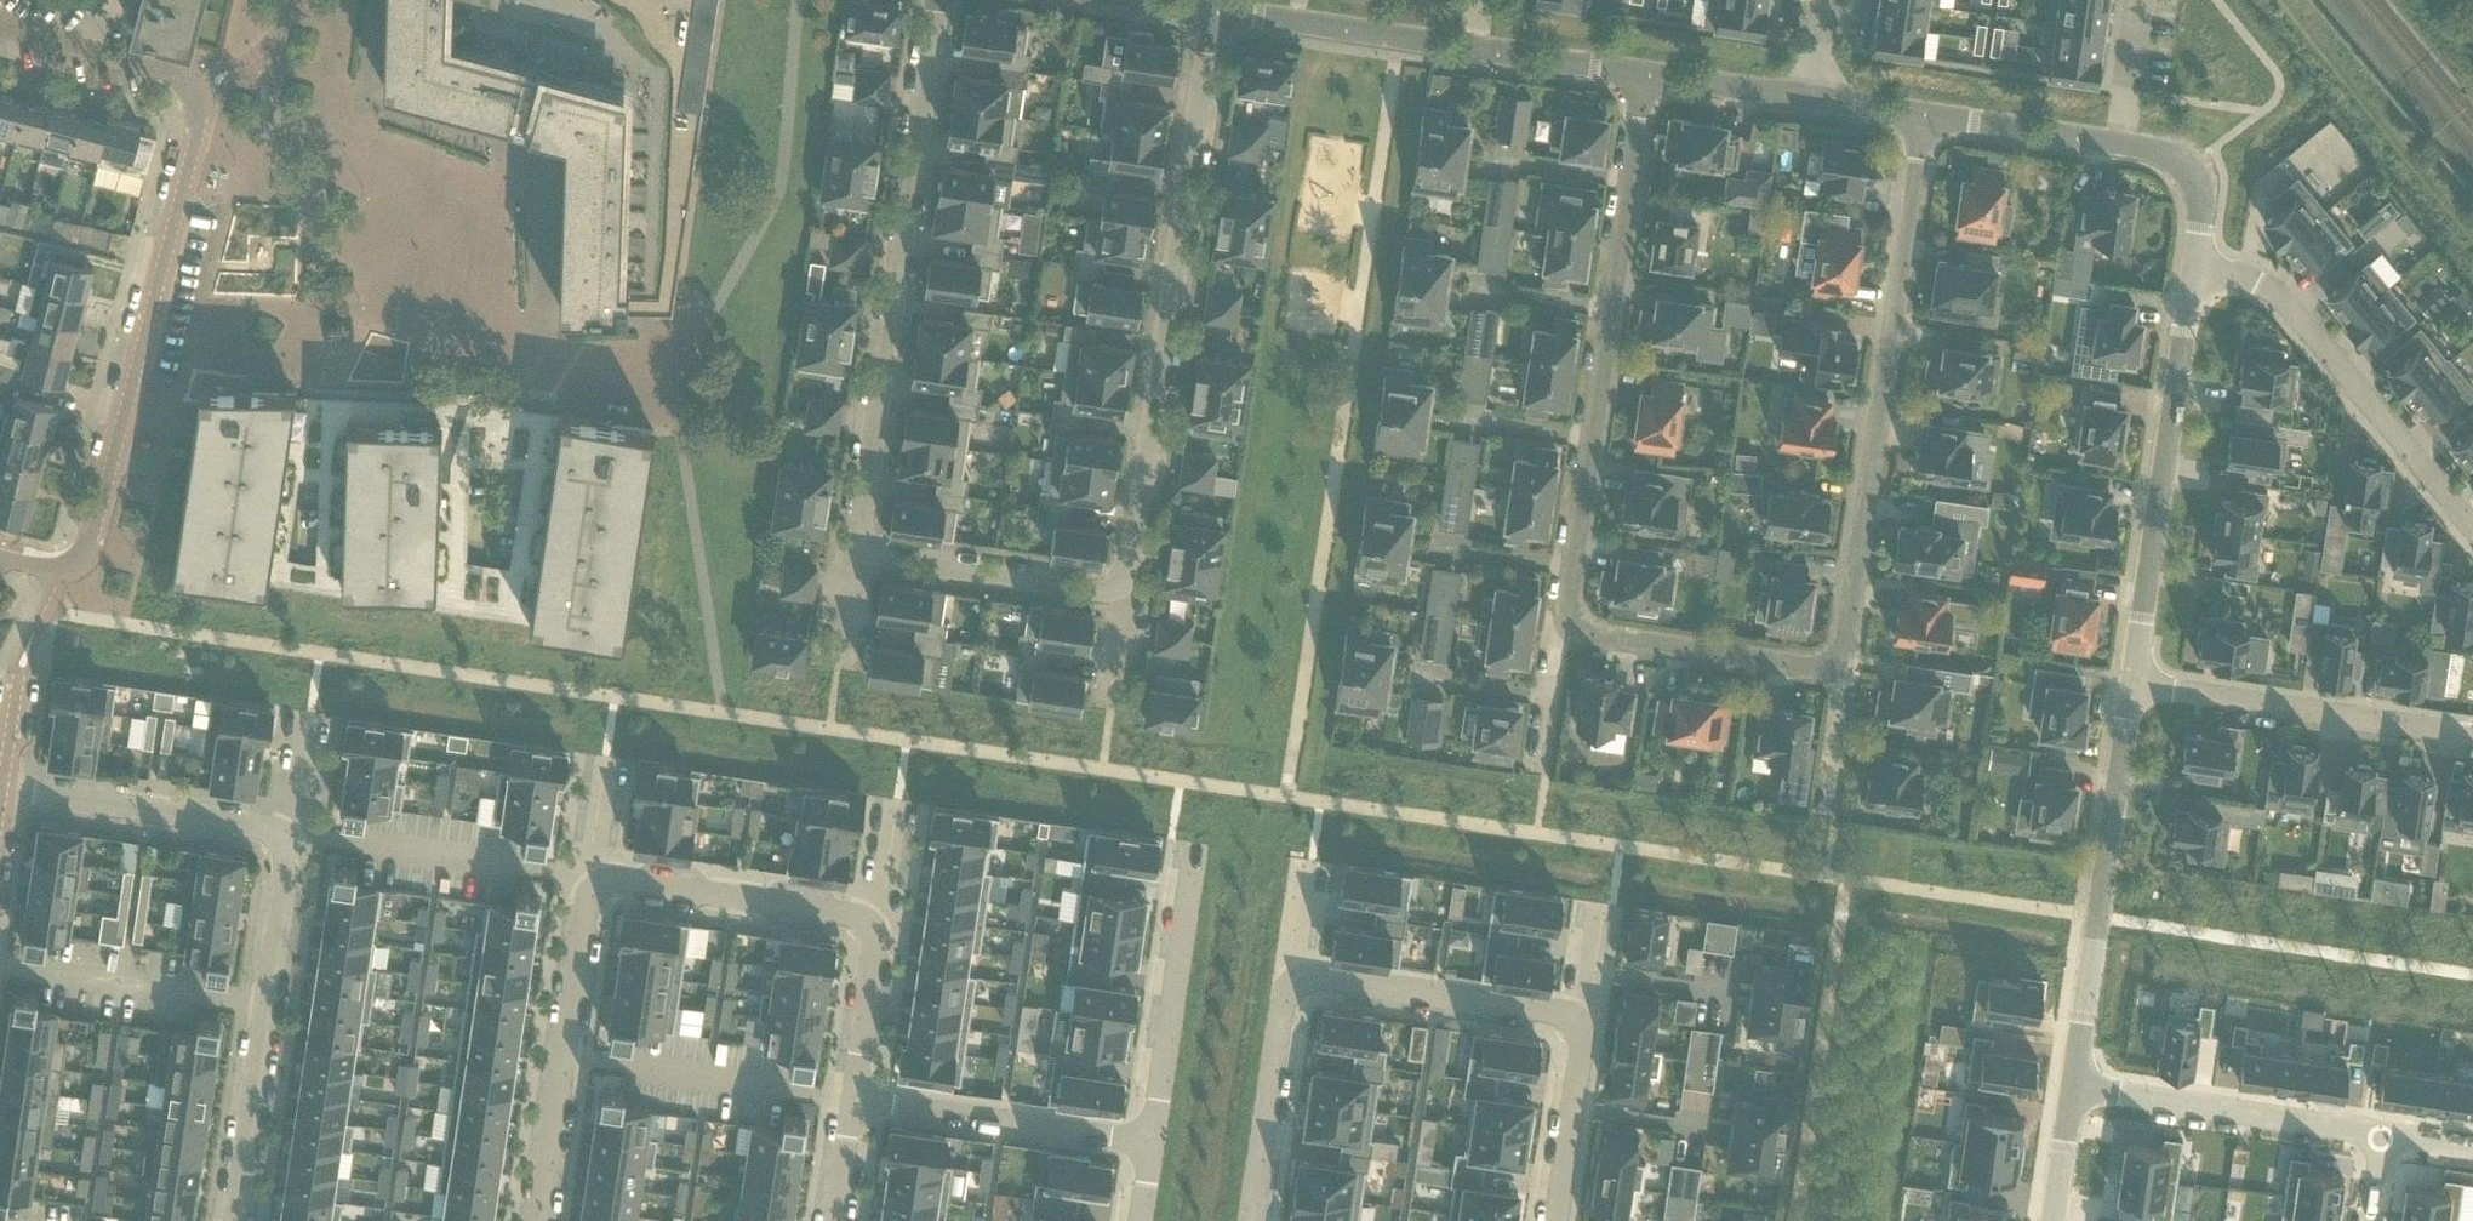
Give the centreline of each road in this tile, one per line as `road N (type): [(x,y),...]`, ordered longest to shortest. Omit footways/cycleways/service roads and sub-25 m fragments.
road 1 (residential): [(55,570),(72,566),(91,541),(201,103),(176,74),(0,30)]
road 2 (residential): [(1121,593),(1133,581),(1216,13)]
road 3 (residential): [(939,0),(863,542),(870,560)]
road 4 (residential): [(1838,667),(1848,645),(1929,117)]
road 5 (tertiary): [(2193,267),(2131,688)]
road 6 (tertiary): [(2131,688),(2069,1088)]
road 7 (residential): [(2472,525),(2289,304),(2259,285),(2193,267)]
road 8 (residential): [(237,1220),(290,856),(286,836)]
road 9 (residential): [(2131,688),(2472,734)]
road 10 (residential): [(593,884),(537,1220)]
road 11 (residential): [(2069,1088),(2378,1130)]
road 12 (residential): [(854,1097),(1151,1144)]
road 13 (residential): [(1193,857),(1151,1144)]
road 14 (residential): [(286,836),(1,789)]
road 15 (residential): [(1296,979),(1556,1009),(1576,1025)]
road 16 (residential): [(866,926),(848,912),(614,879),(593,884)]
road 17 (residential): [(1575,632),(1814,672),(1838,667)]
road 18 (tertiary): [(1478,51),(1216,13)]
road 19 (residential): [(870,560),(888,570),(1102,598),(1121,593)]
road 20 (residential): [(1250,1220),(1283,998),(1296,979)]
road 21 (residential): [(1576,1025),(1555,1220)]
road 22 (tertiary): [(2122,145),(1929,117)]
road 23 (residential): [(854,1097),(872,947),(866,926)]
road 24 (tertiary): [(1649,76),(1478,51)]
road 25 (tertiary): [(1808,99),(1649,76)]
road 26 (residential): [(1831,816),(1850,690),(1838,667)]
road 27 (residential): [(1576,567),(1432,542)]
road 28 (residential): [(2122,145),(2140,0)]
road 29 (residential): [(1634,178),(1490,156)]
road 30 (residential): [(1615,306),(1472,285)]
road 31 (residential): [(1595,437),(1454,414)]
road 32 (residential): [(1549,695),(1411,675)]
road 33 (residential): [(898,800),(882,908),(866,926)]
road 34 (tertiary): [(2069,1088),(2051,1220)]
road 35 (residential): [(1615,306),(1595,437)]
road 36 (residential): [(1595,437),(1576,567)]
road 37 (residential): [(1634,178),(1615,306)]
road 38 (residential): [(605,757),(593,884)]
road 39 (residential): [(834,1220),(854,1097)]
road 40 (residential): [(286,836),(312,716)]
road 41 (tertiary): [(1929,117),(1808,99)]

